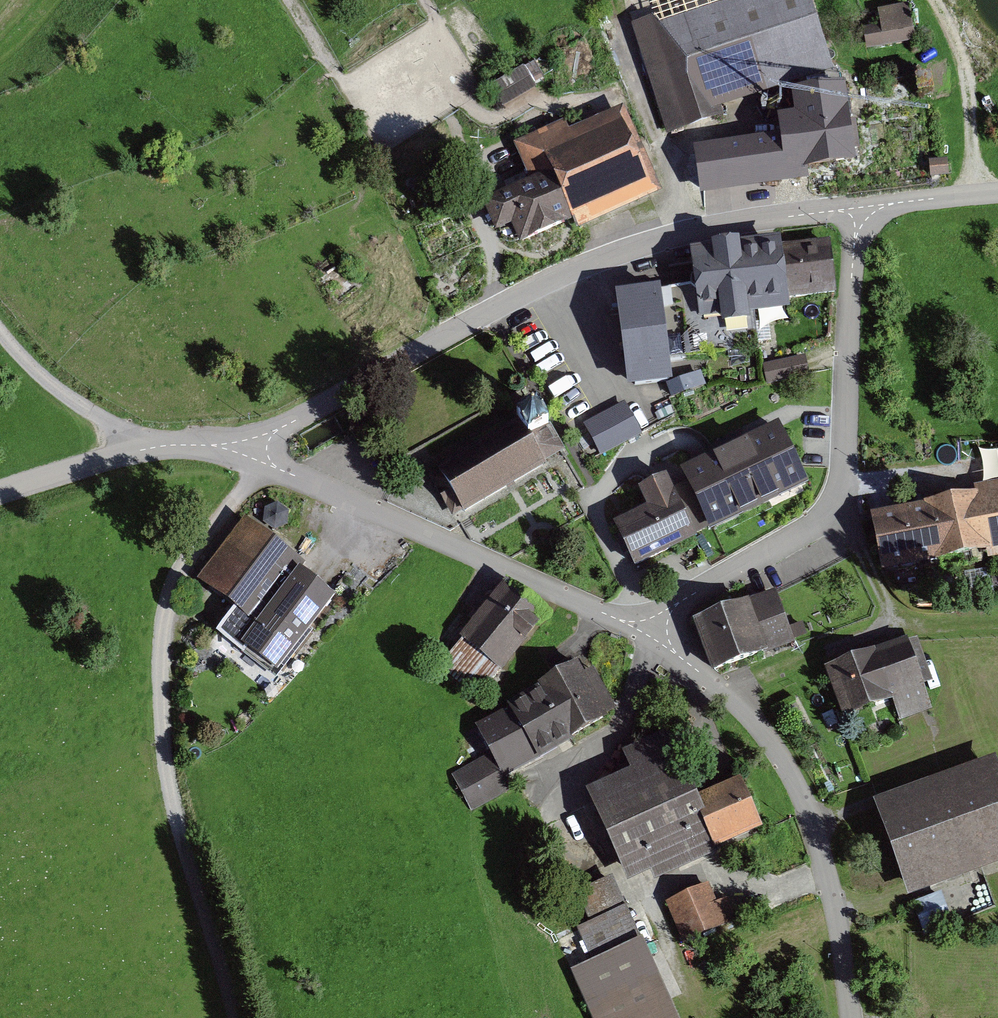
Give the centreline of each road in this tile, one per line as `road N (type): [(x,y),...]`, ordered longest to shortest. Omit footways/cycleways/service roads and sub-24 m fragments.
road 1 (residential): [(854,212),(663,242),(550,285),(251,447)]
road 2 (track): [(251,447),(252,477),(177,579),(162,702),(168,777),(236,1017)]
road 3 (residential): [(654,627),(838,503),(854,212)]
road 4 (unclassified): [(851,1017),(816,828),(785,764),(747,713),(654,627)]
road 5 (unclassified): [(654,627),(619,620),(276,468),(251,447)]
road 6 (residential): [(251,447),(134,451),(0,493)]
road 7 (track): [(838,503),(893,604),(939,630),(997,630)]
road 8 (track): [(134,451),(129,435),(49,384),(0,330)]
road 9 (residential): [(997,195),(854,212)]

